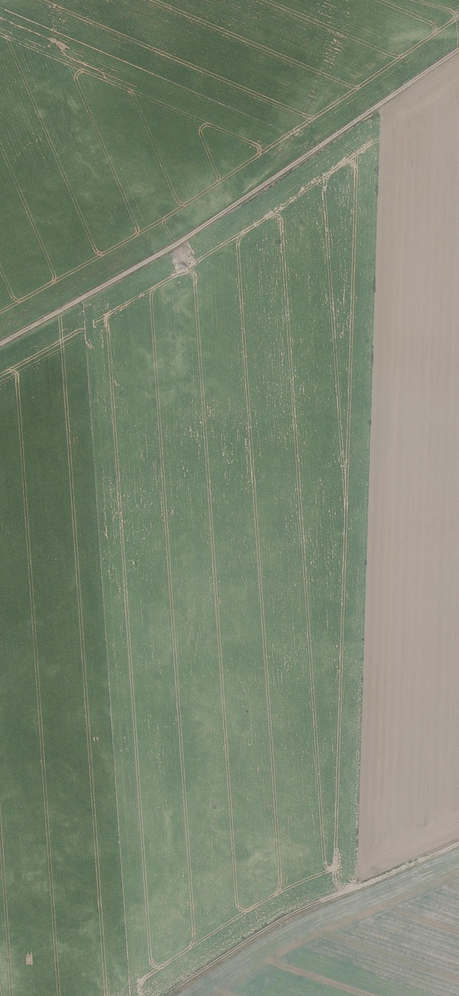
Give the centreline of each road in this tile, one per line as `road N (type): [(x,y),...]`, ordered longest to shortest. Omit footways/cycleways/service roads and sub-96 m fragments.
road 1 (track): [(458,48),(250,193),(0,342)]
road 2 (track): [(458,840),(313,905),(163,995)]

